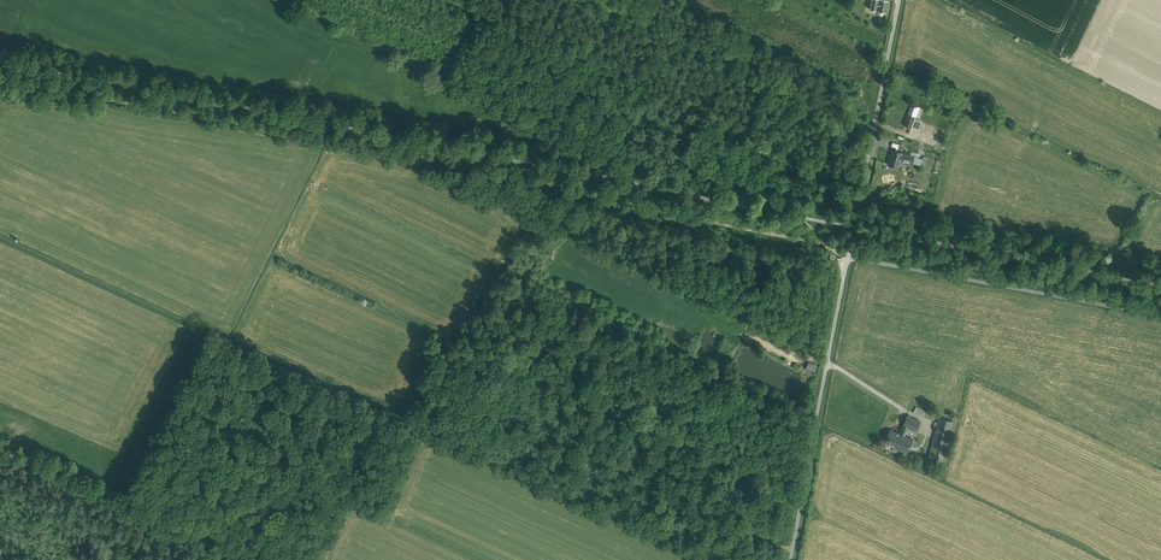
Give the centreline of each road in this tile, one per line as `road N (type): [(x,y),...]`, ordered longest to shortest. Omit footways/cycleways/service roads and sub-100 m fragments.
road 1 (track): [(0,77),(829,244),(848,258)]
road 2 (unclassified): [(848,258),(1160,317)]
road 3 (unclassified): [(848,258),(790,559)]
road 4 (track): [(869,127),(846,124),(602,0)]
road 5 (unclassified): [(899,0),(848,258)]

